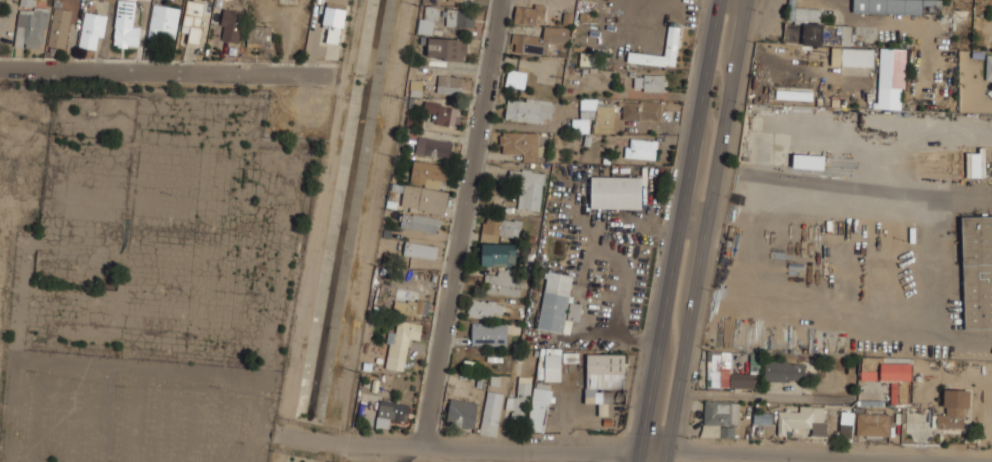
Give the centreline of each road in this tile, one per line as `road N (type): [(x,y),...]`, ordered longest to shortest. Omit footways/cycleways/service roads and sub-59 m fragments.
road 1 (residential): [(283,436),(421,449),(851,461)]
road 2 (primary): [(719,0),(639,461)]
road 3 (primary): [(666,461),(745,0)]
road 4 (residential): [(502,0),(421,449)]
road 5 (residential): [(0,68),(332,76)]

